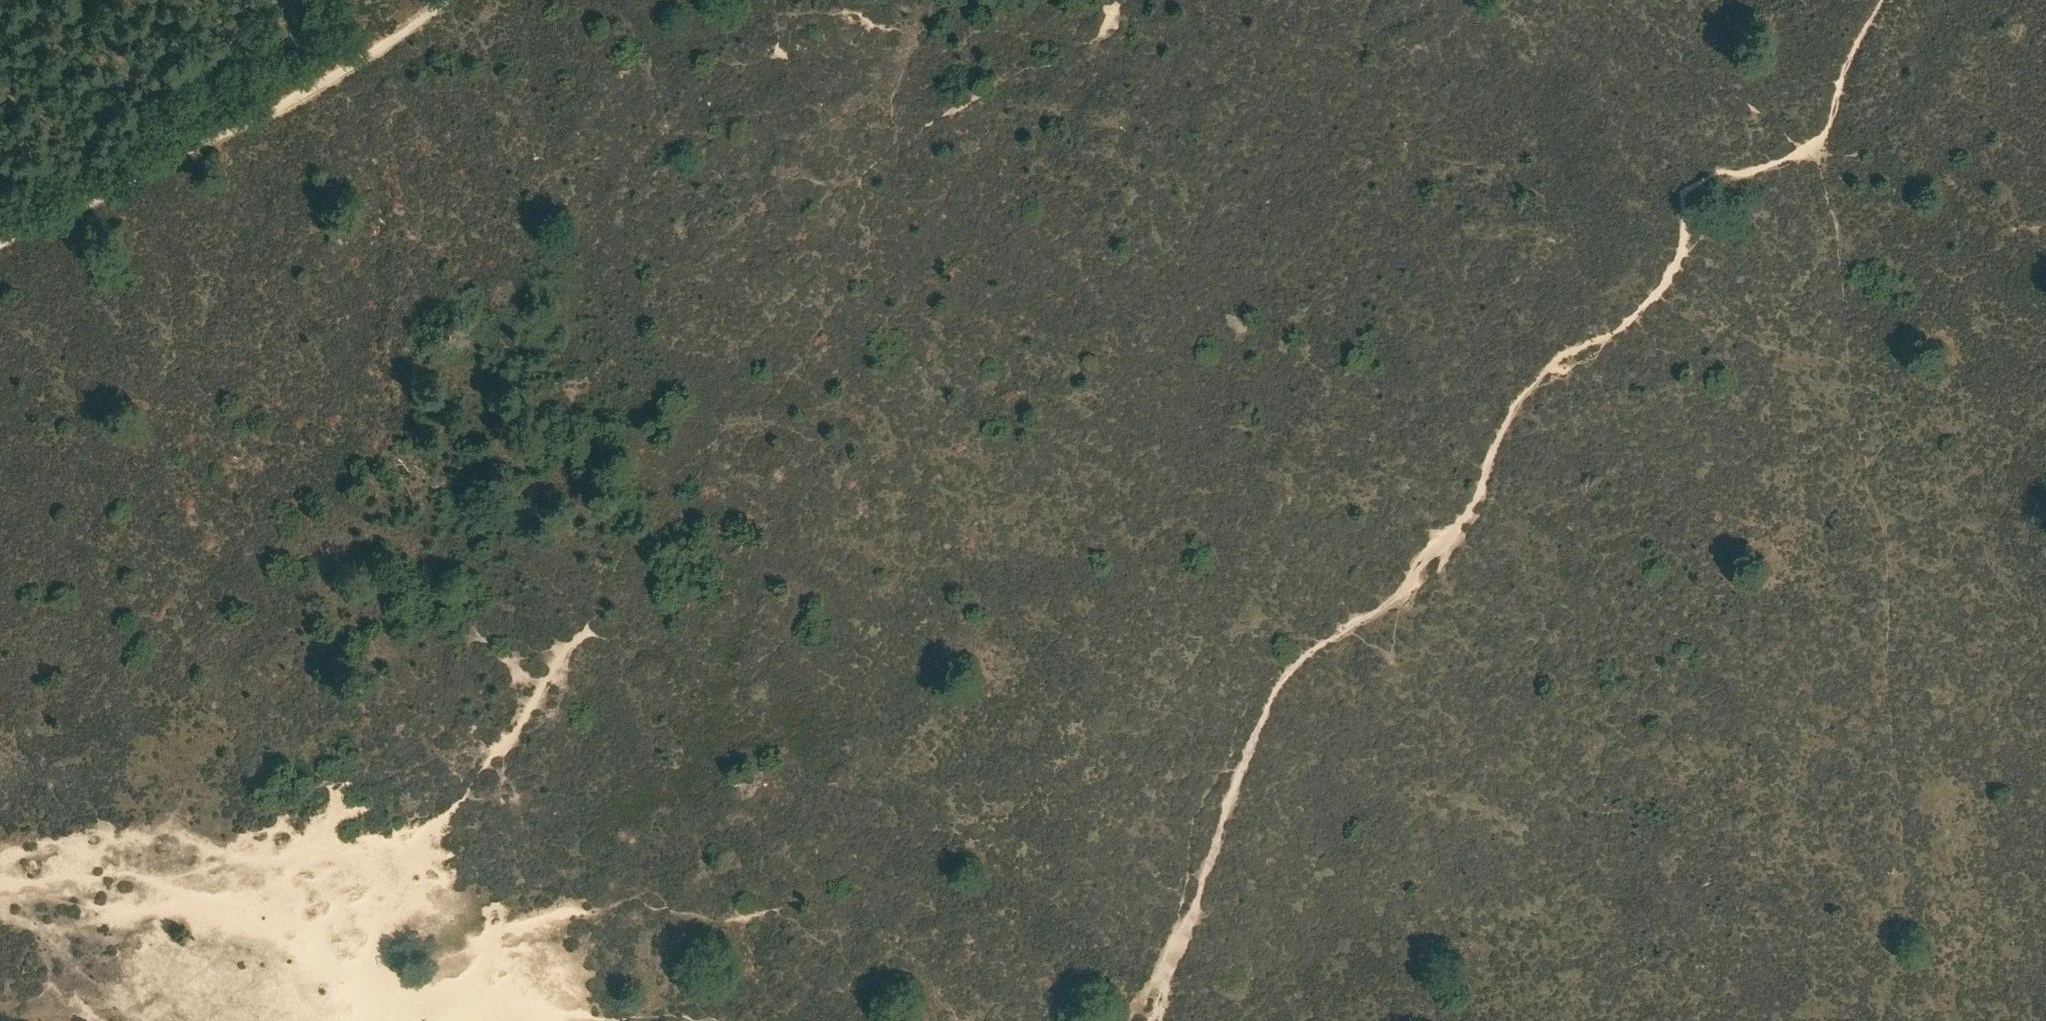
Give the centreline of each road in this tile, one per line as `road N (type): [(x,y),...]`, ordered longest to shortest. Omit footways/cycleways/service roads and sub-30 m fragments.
road 1 (track): [(0,245),(337,77),(447,0)]

